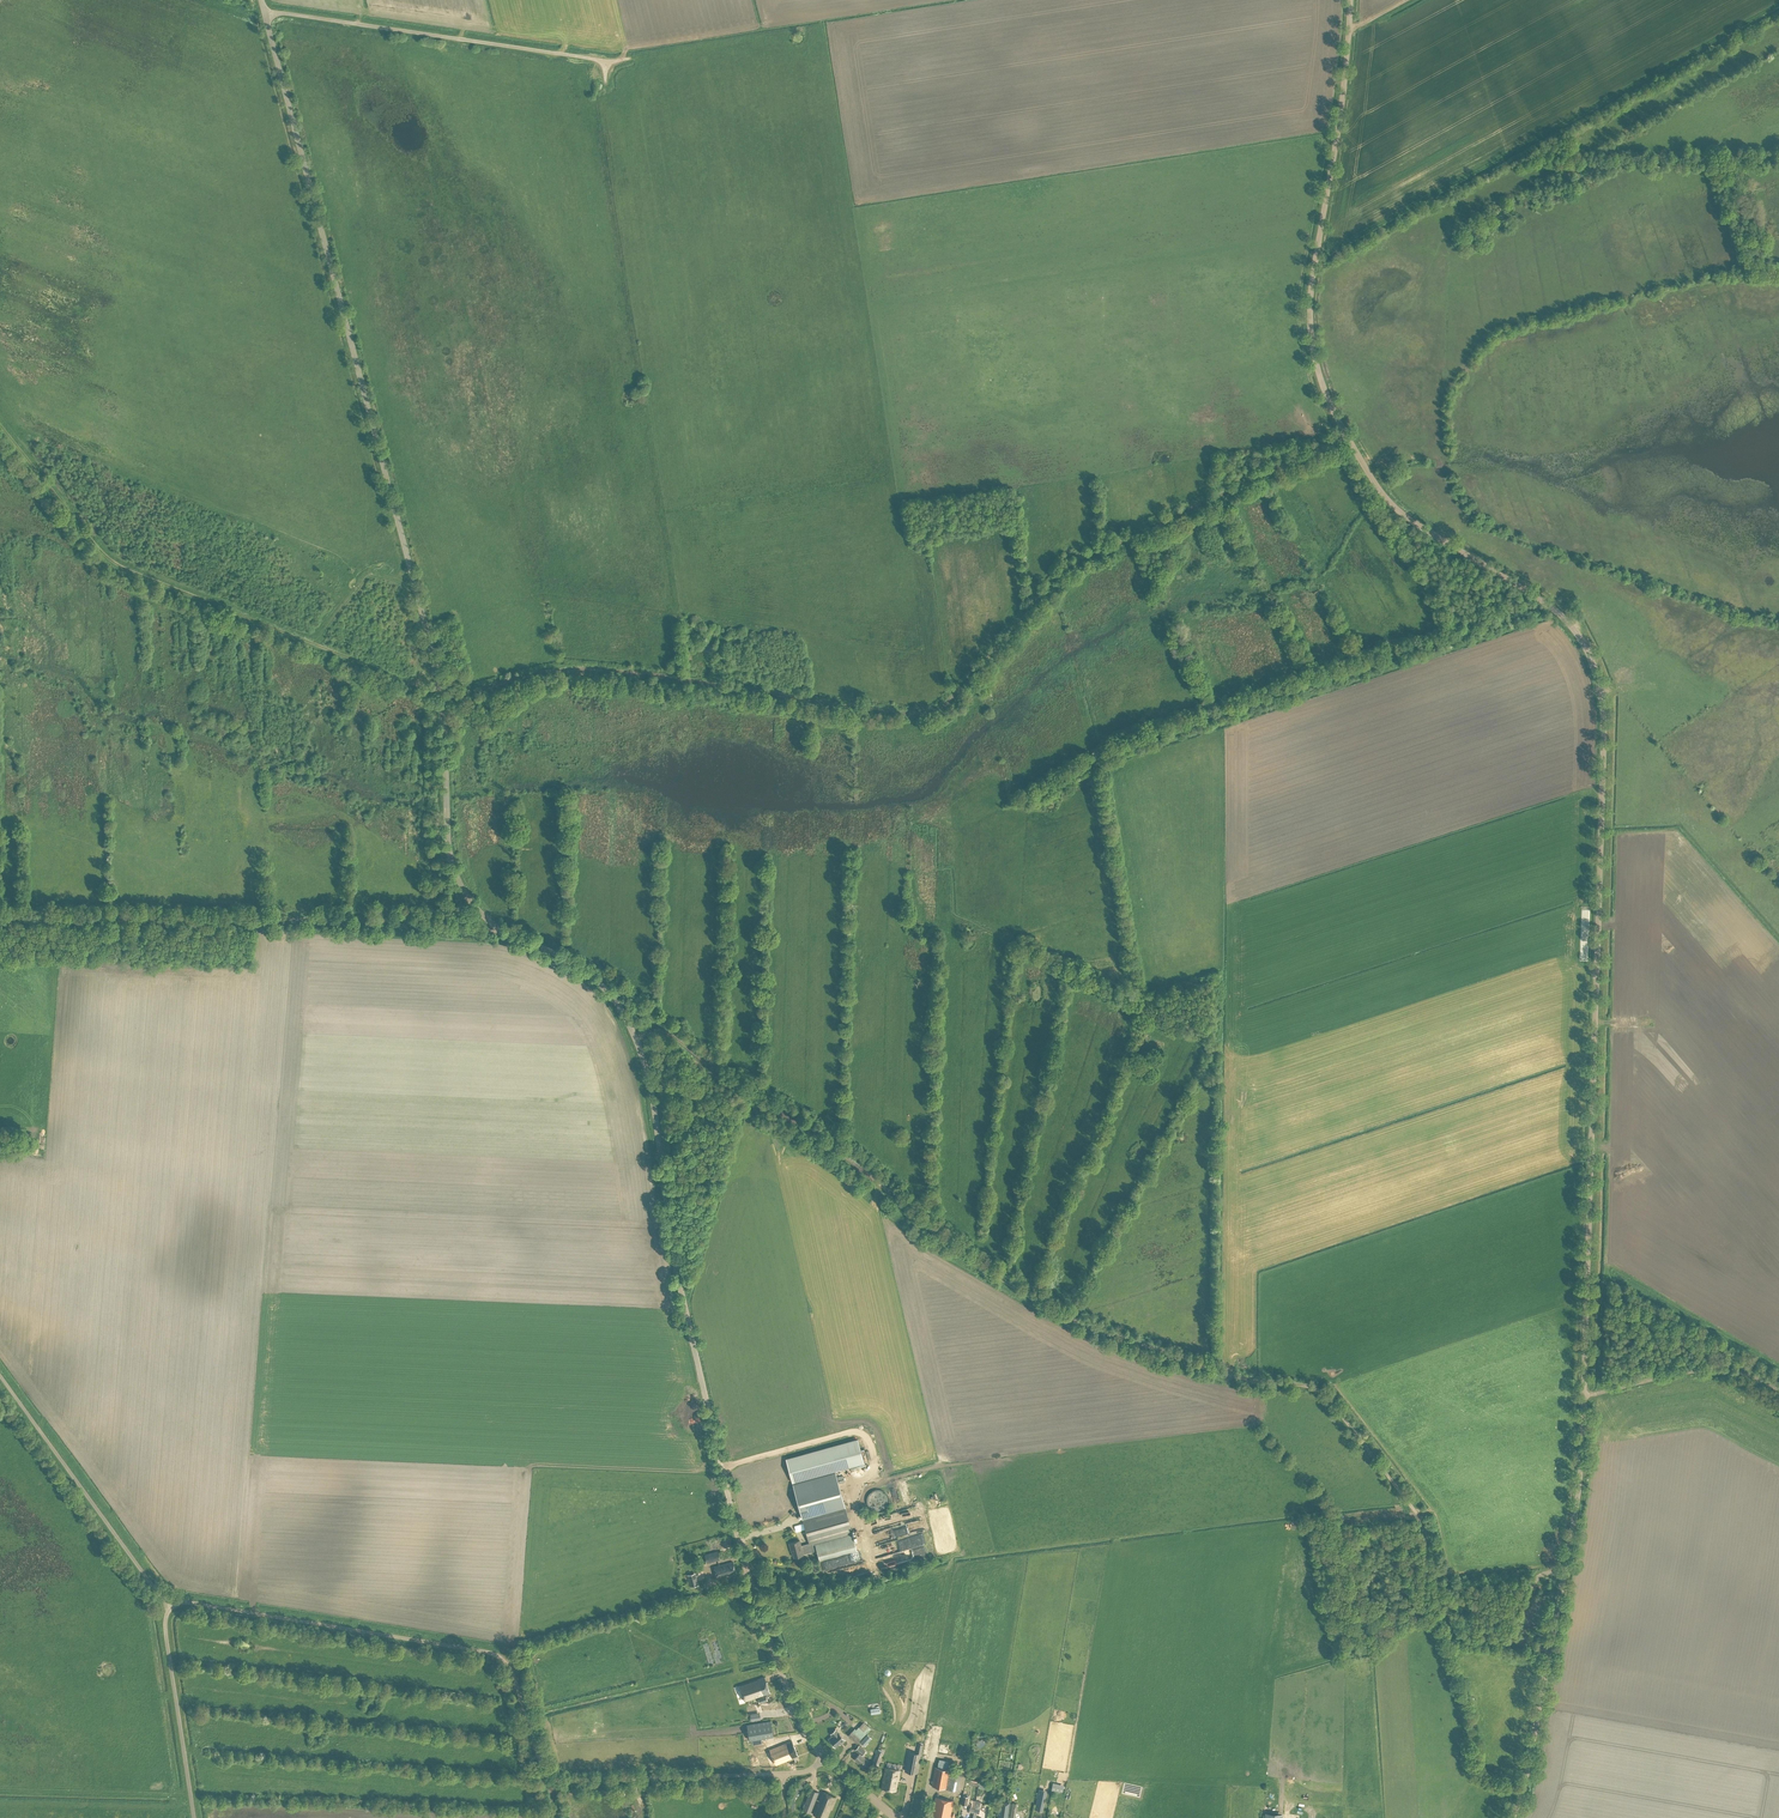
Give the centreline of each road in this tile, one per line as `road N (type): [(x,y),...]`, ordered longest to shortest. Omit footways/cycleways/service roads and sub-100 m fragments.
road 1 (tertiary): [(1511,1817),(1550,1651),(1581,1449),(1603,712),(1595,668),(1567,621),(1398,510),(1323,389),(1310,301),(1350,0)]
road 2 (tertiary): [(824,1758),(784,1681),(746,1564),(678,1275),(636,1038),(579,964),(484,914),(452,861),(438,675),(261,0)]
road 3 (track): [(442,700),(596,667),(835,705),(934,712),(1065,570),(1322,449)]
road 4 (unclassified): [(782,1773),(558,1781),(541,1764),(500,1656),(176,1601),(164,1630),(193,1817)]
road 5 (track): [(1522,1646),(1458,1631),(1419,1520),(1322,1392),(1227,1374),(1034,1299)]
road 6 (track): [(0,424),(115,563),(441,691)]
road 7 (track): [(1034,1299),(673,1036),(658,1030),(636,1038)]
road 8 (track): [(431,924),(0,917)]
road 9 (track): [(1096,781),(1099,761),(1133,742),(1436,642)]
road 10 (track): [(722,1467),(857,1430),(875,1476),(856,1481)]
road 11 (track): [(1778,1391),(1745,1373),(1710,1370),(1583,1395)]

